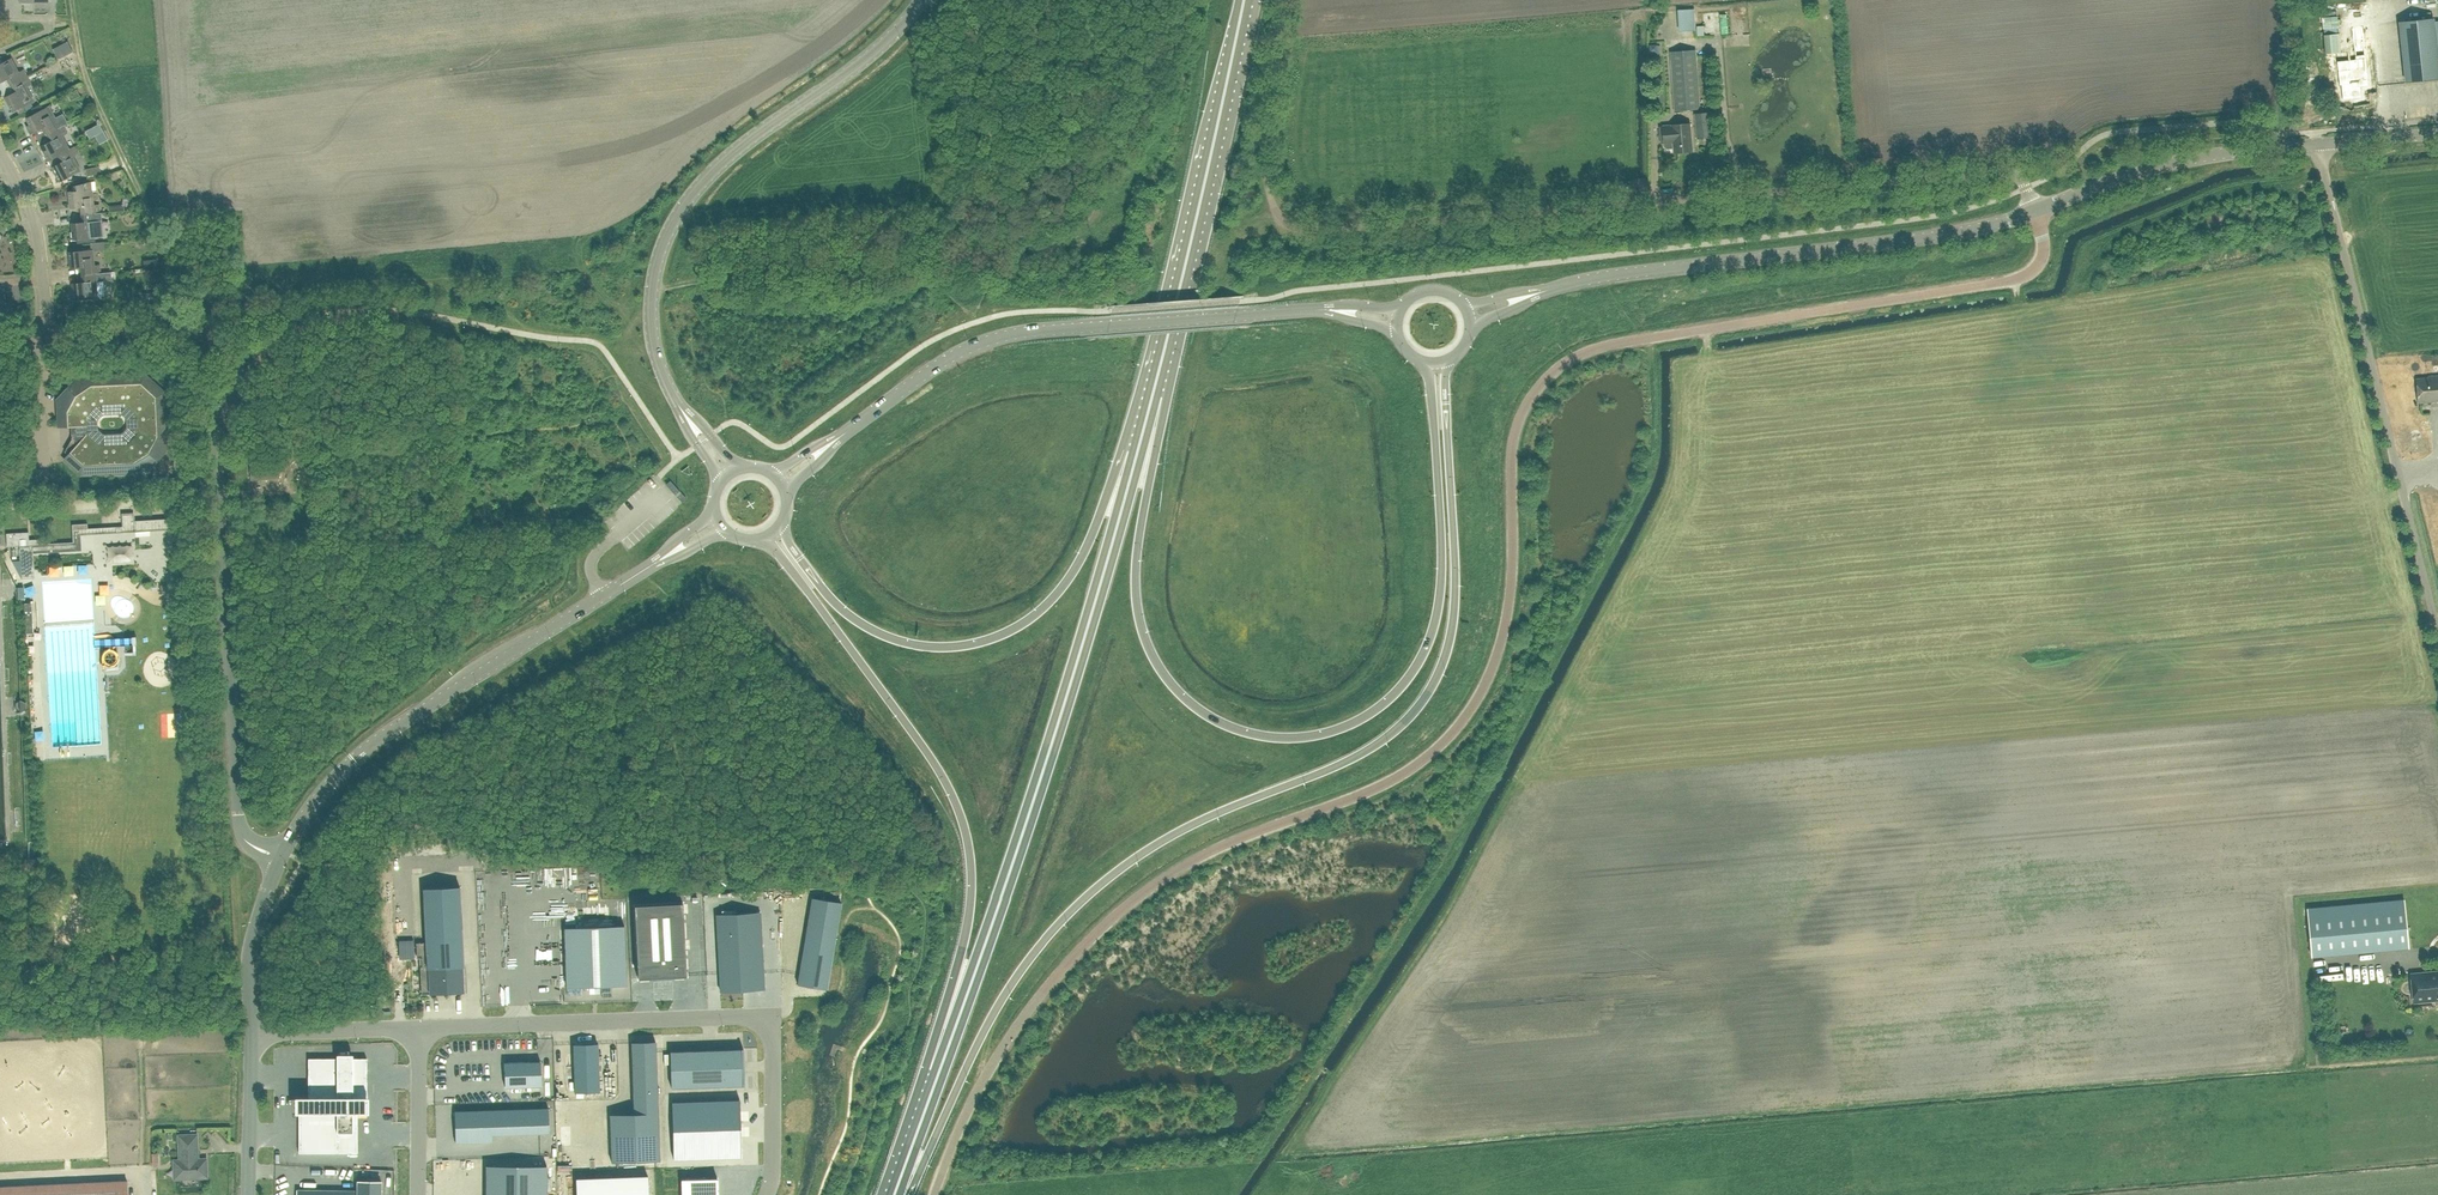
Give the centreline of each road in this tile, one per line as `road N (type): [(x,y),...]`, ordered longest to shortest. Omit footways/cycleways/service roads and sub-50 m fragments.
road 1 (unclassified): [(935,1194),(999,1054),(1035,1001),(1117,914),(1236,839),(1399,775),(1465,718),(1504,626),(1513,435),(1550,373),(1614,343),(2027,275),(2044,254),(2034,211)]
road 2 (trunk): [(898,1194),(928,1152),(1009,986),(1077,904),(1158,843),(1360,754),(1422,701),(1446,650),(1455,591),(1449,361)]
road 3 (unclassified): [(1286,0),(1263,148),(1277,213),(1291,229),(1999,171),(2026,188)]
road 4 (track): [(1650,338),(1653,434),(1642,489),(1448,858),(1258,1154)]
road 5 (trunk): [(1423,363),(1440,515),(1433,629),(1413,671),(1382,705),(1305,736),(1257,734),(1208,715),(1175,689),(1150,651),(1136,561),(1154,393)]
road 6 (residential): [(281,854),(245,838),(238,815),(217,452),(237,384),(235,362),(220,342),(189,329),(49,336)]
road 7 (trunk): [(938,1072),(1034,805),(1138,453)]
road 8 (trunk): [(760,539),(920,743),(963,825),(969,910),(938,1072)]
road 9 (secondary): [(922,0),(881,45),(715,168),(674,222),(653,276),(651,329),(681,409)]
road 10 (trunk): [(1138,453),(1060,590),(1013,628),(970,644),(912,643),(860,623),(819,586),(781,523)]
road 11 (secondary): [(846,432),(943,362),(1001,337),(1323,309)]
road 12 (unclassified): [(2437,631),(2318,145)]
road 13 (tertiary): [(1544,291),(1617,273),(1959,232),(2034,211)]
road 14 (tertiary): [(281,854),(362,752),(656,563)]
road 15 (trunk): [(1154,393),(1244,0)]
road 16 (track): [(651,291),(1022,249)]
road 17 (unclassified): [(743,1017),(419,1028)]
road 18 (track): [(1022,249),(1098,217),(1101,173),(1152,92),(1191,0)]
road 19 (track): [(170,302),(159,238),(86,77),(70,0)]
road 20 (tertiary): [(2034,211),(2165,165),(2318,145)]
road 21 (residential): [(49,336),(30,205),(0,148)]
road 22 (unclassified): [(765,1194),(773,1044),(764,1026),(743,1017)]
road 23 (residential): [(0,484),(43,482),(36,337)]
road 24 (tertiary): [(252,1034),(253,937),(281,854)]
road 25 (unclassified): [(419,1028),(252,1034)]
road 26 (unclassified): [(419,1028),(417,1194)]
road 27 (tertiary): [(247,1194),(252,1034)]
road 28 (trunk): [(893,1194),(938,1072)]
road 29 (tertiary): [(2318,145),(2437,134)]

